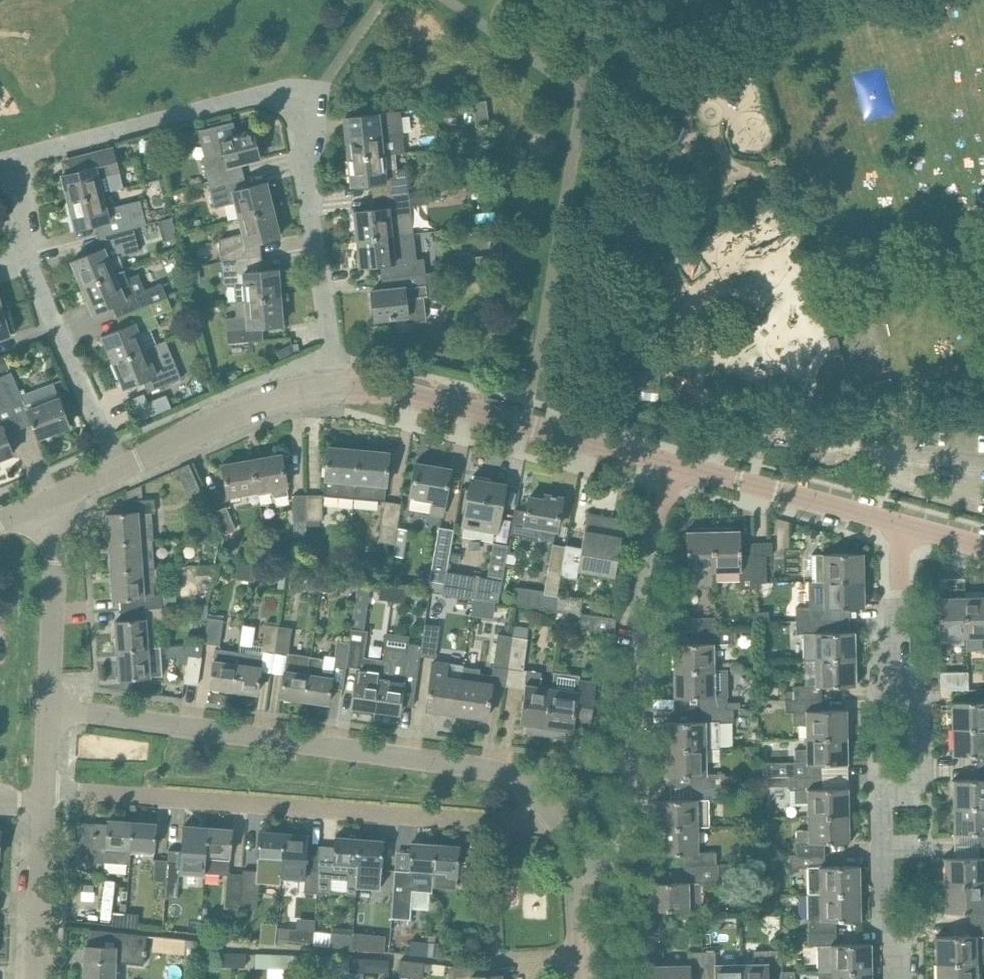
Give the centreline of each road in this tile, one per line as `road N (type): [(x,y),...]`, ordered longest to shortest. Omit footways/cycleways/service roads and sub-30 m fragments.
road 1 (residential): [(338,387),(291,104),(262,96),(20,157),(22,246),(120,469)]
road 2 (residential): [(560,823),(533,791),(490,771),(49,705)]
road 3 (residential): [(44,798),(75,791),(560,823)]
road 4 (residential): [(905,978),(904,951),(885,915),(883,808),(919,761),(918,709),(901,667),(900,595),(917,527)]
road 5 (residential): [(574,865),(620,863),(649,661),(643,594),(653,528),(678,469)]
road 6 (residential): [(678,469),(458,405),(338,387)]
road 7 (residential): [(917,527),(678,469)]
road 8 (residential): [(338,387),(241,408),(120,469)]
road 9 (residential): [(58,496),(49,705)]
road 10 (residential): [(44,798),(36,978)]

